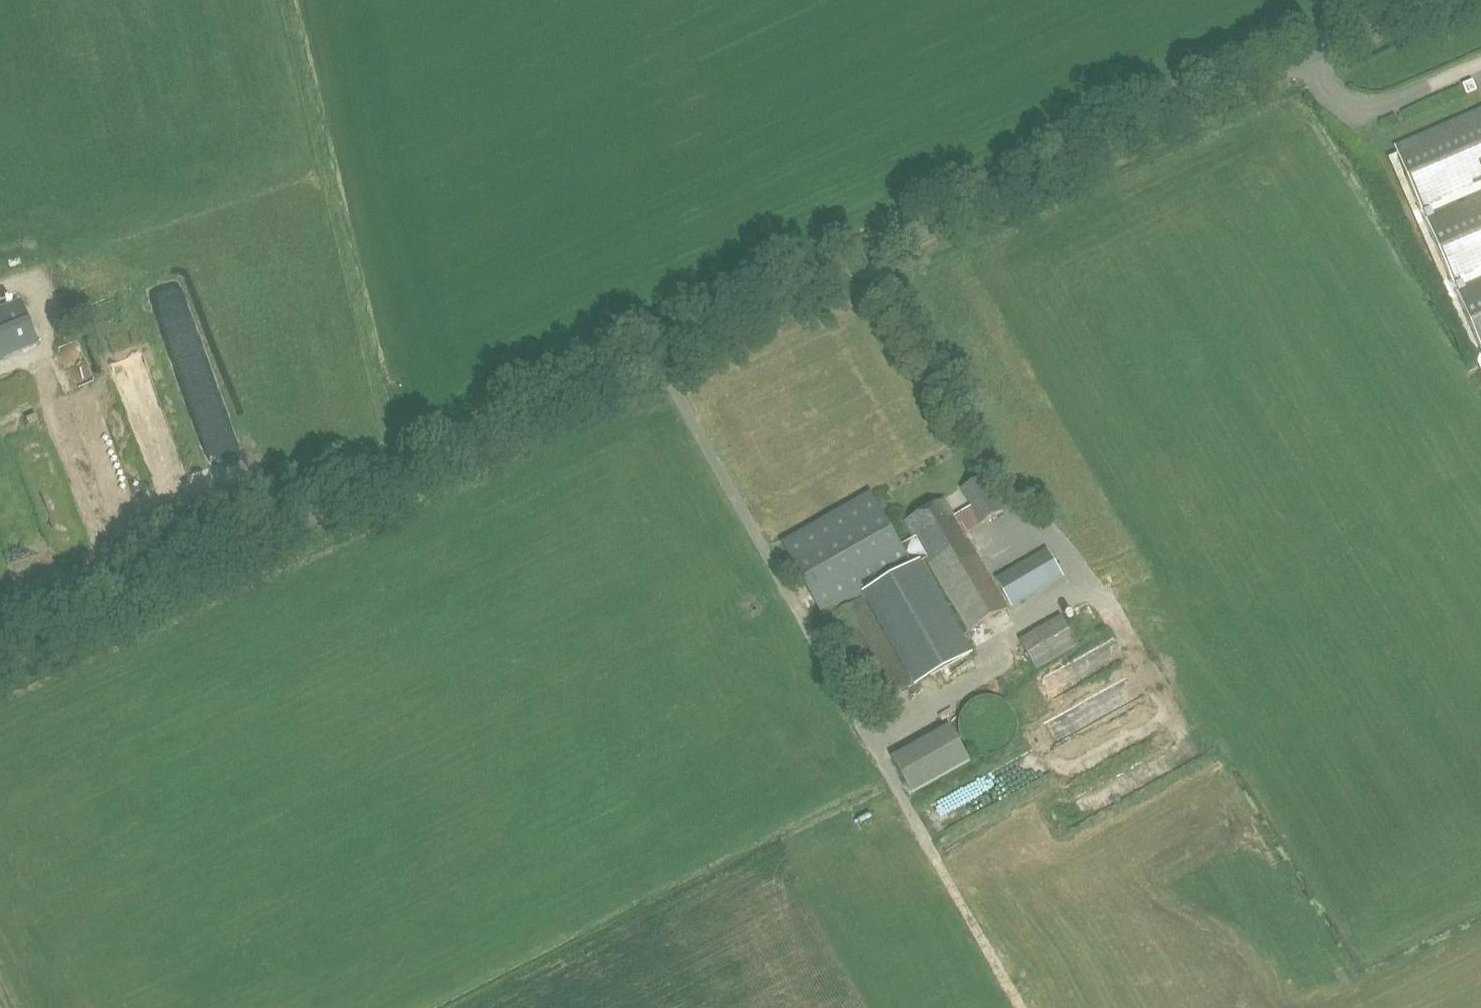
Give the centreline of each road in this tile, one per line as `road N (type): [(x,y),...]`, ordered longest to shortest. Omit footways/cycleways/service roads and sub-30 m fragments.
road 1 (unclassified): [(0,666),(1420,0)]

